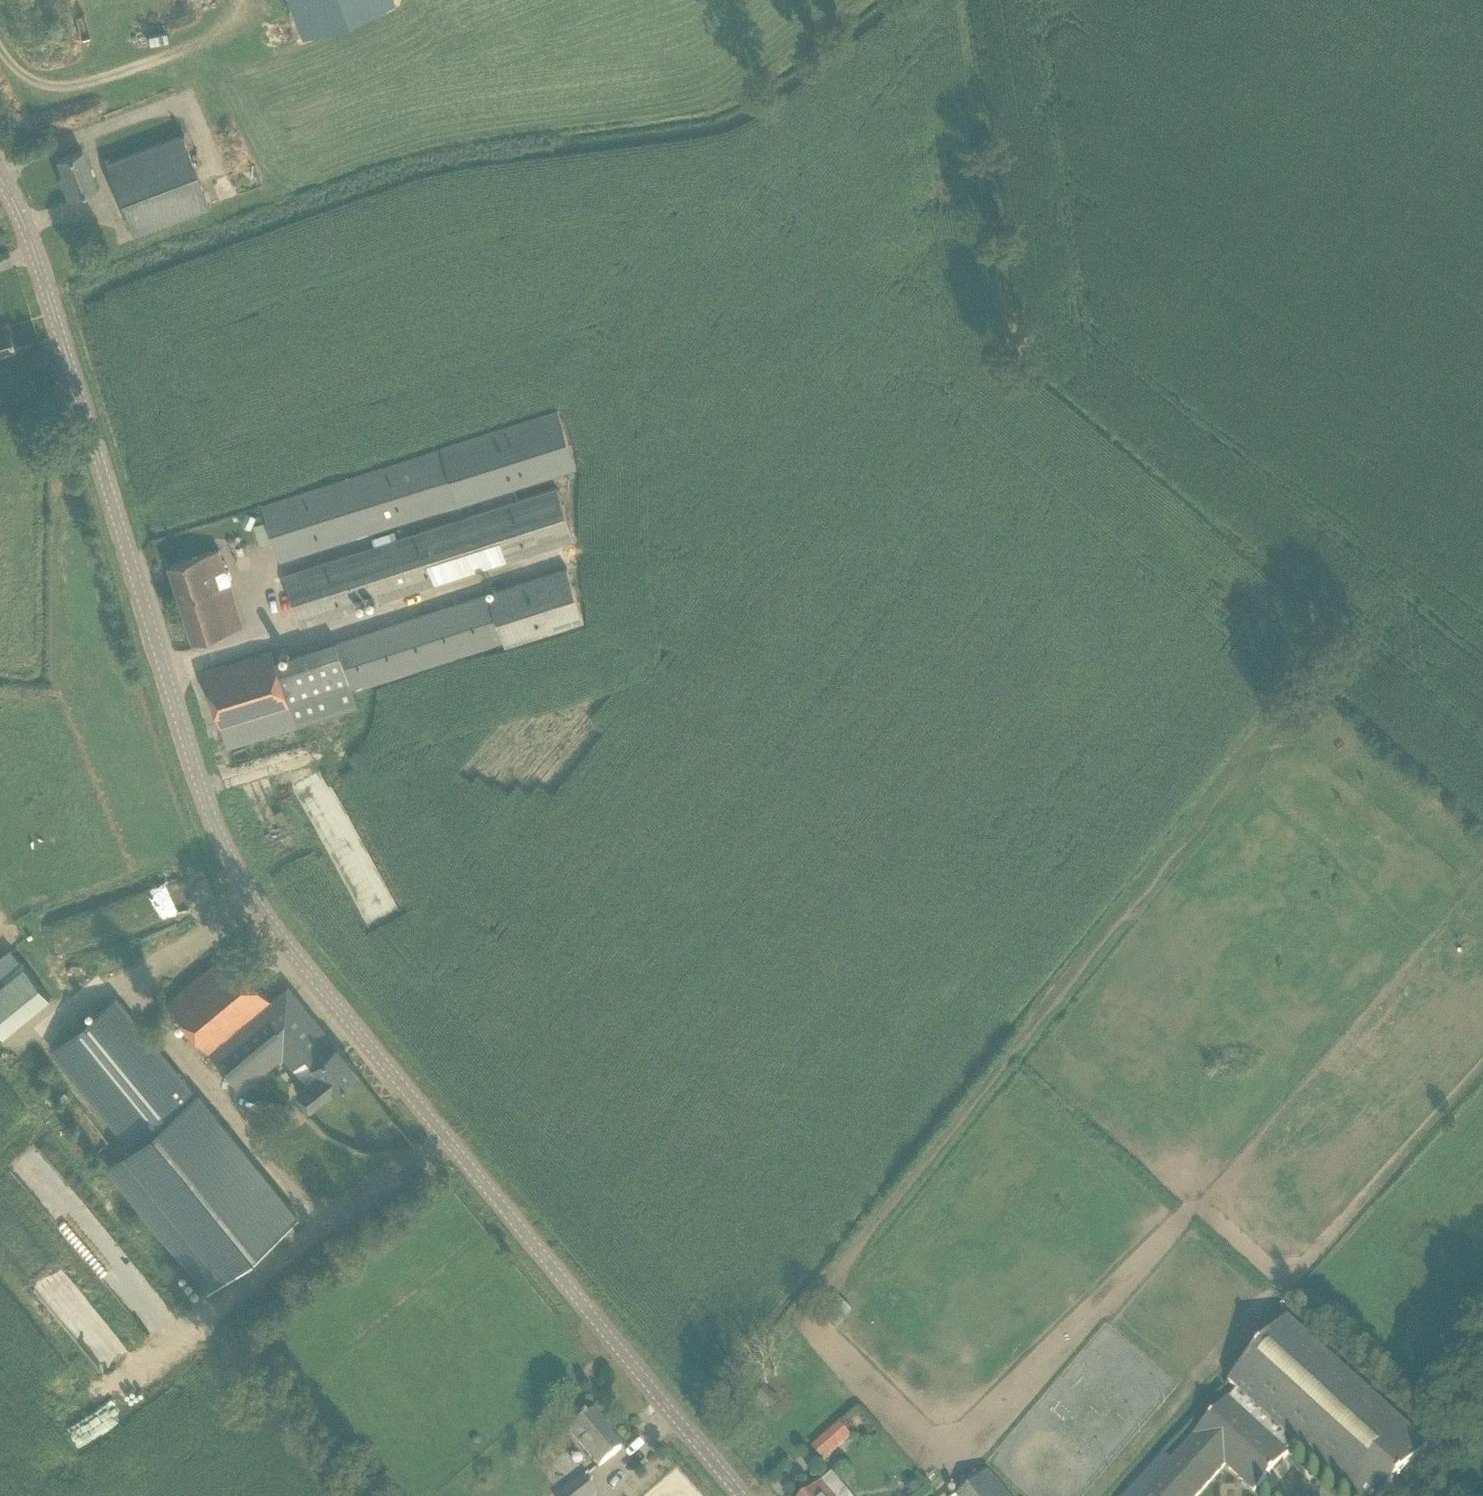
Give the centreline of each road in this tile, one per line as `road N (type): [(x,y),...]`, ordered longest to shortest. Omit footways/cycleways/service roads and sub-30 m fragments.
road 1 (tertiary): [(742,1495),(238,875),(185,742),(35,255),(0,179)]

